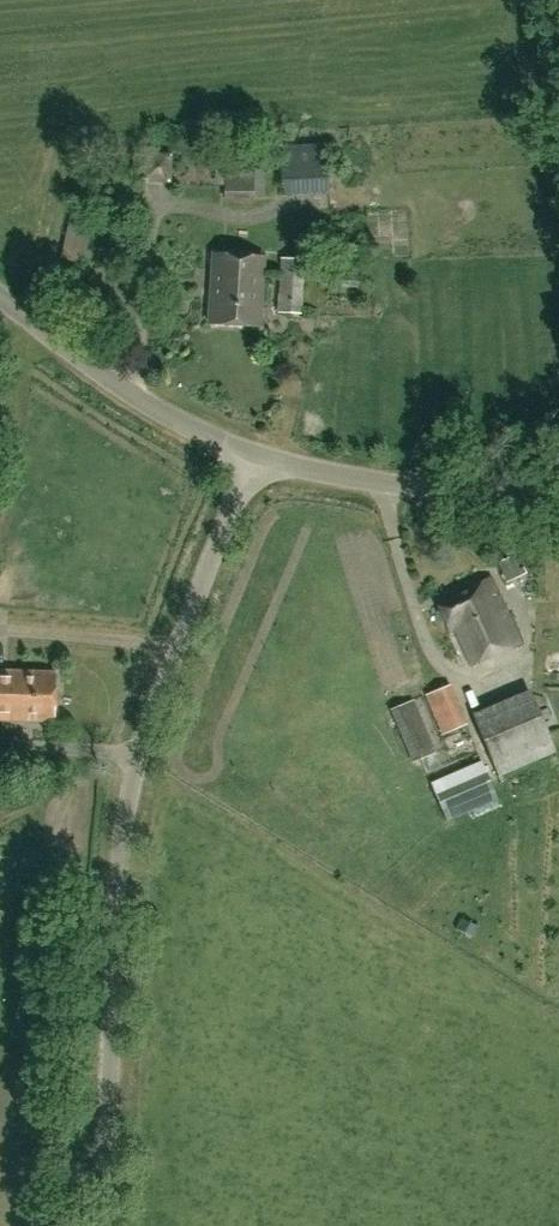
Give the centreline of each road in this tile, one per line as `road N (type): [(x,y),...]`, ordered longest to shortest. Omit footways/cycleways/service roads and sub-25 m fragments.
road 1 (unclassified): [(103,1225),(122,846),(170,653),(252,456)]
road 2 (unclassified): [(558,508),(298,471),(252,456)]
road 3 (unclassified): [(252,456),(156,408),(0,302)]

